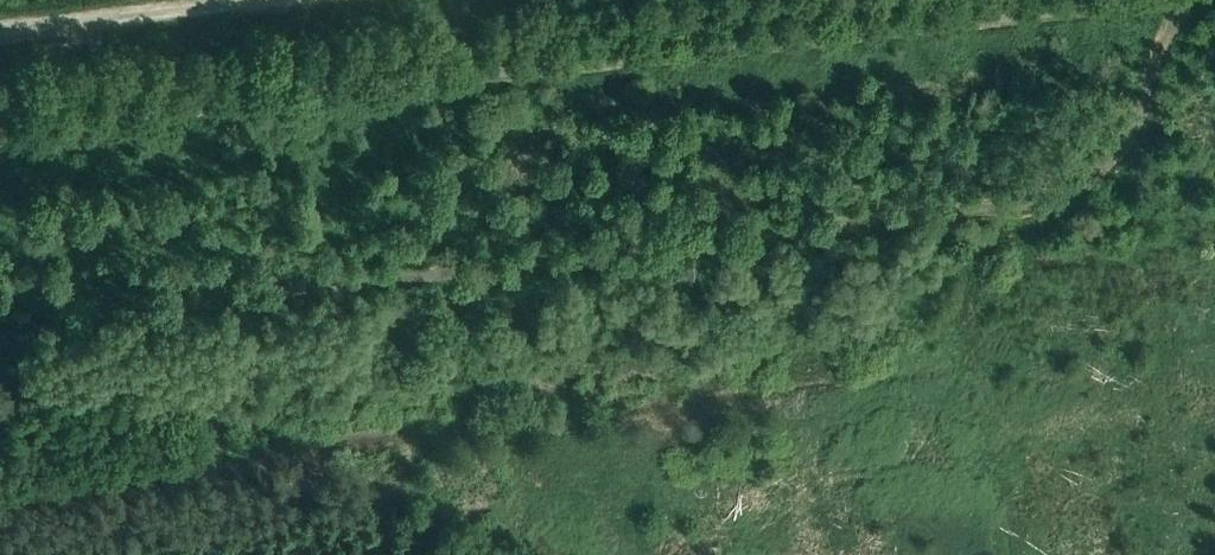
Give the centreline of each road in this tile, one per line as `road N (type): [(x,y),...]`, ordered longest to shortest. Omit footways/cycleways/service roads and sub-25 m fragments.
road 1 (track): [(1214,9),(1176,16),(1127,144),(1105,167),(893,321),(849,338),(244,407),(164,400),(21,365),(0,349)]
road 2 (track): [(1053,201),(76,319),(0,346)]
road 3 (track): [(248,0),(0,30)]

